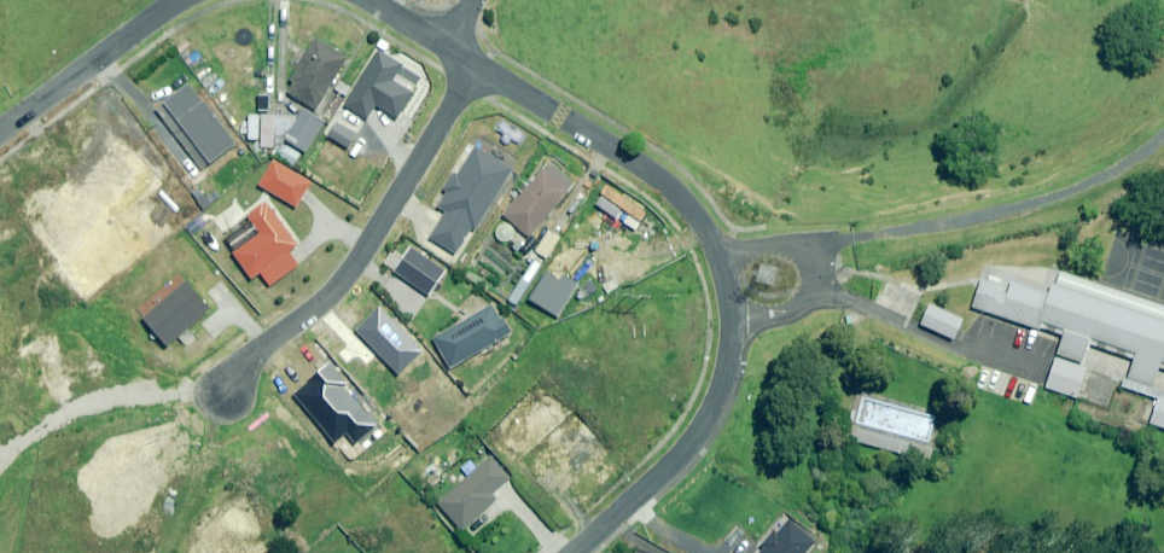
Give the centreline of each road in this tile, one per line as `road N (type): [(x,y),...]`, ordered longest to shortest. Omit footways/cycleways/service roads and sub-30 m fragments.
road 1 (residential): [(474,66),(666,181),(711,238),(729,286),(728,358),(705,419),(688,446),(573,552)]
road 2 (residential): [(227,391),(269,342),(340,285),(474,66)]
road 3 (track): [(878,235),(1083,185),(1163,131)]
road 4 (residential): [(0,129),(181,0)]
road 5 (residential): [(370,0),(474,66)]

